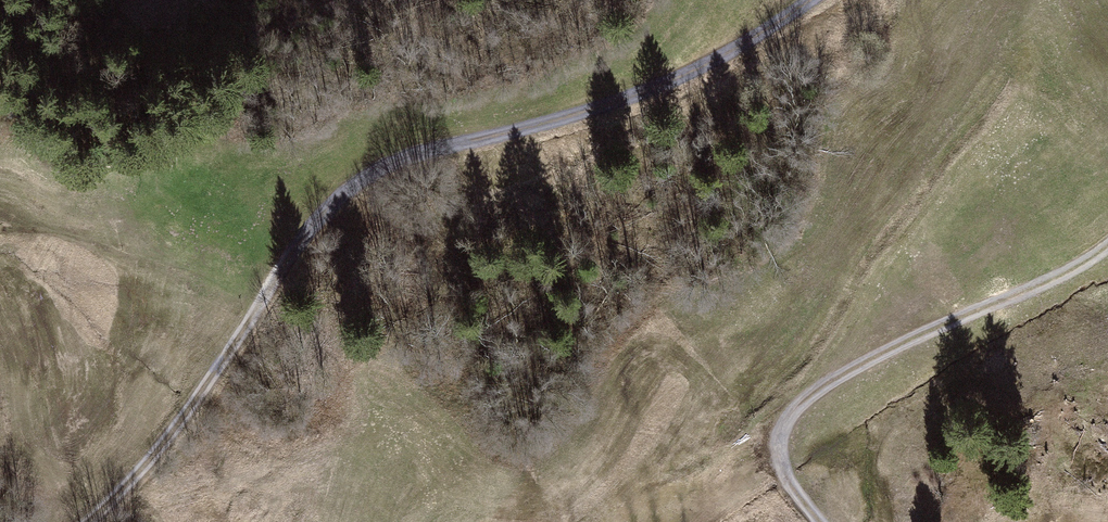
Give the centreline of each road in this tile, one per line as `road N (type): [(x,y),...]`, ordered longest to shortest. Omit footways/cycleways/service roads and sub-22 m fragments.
road 1 (track): [(805,0),(696,70),(381,167),(322,214),(269,283)]
road 2 (track): [(1107,245),(1010,301),(802,384),(774,434),(796,498),(817,521)]
road 3 (track): [(269,283),(145,468),(91,521)]

